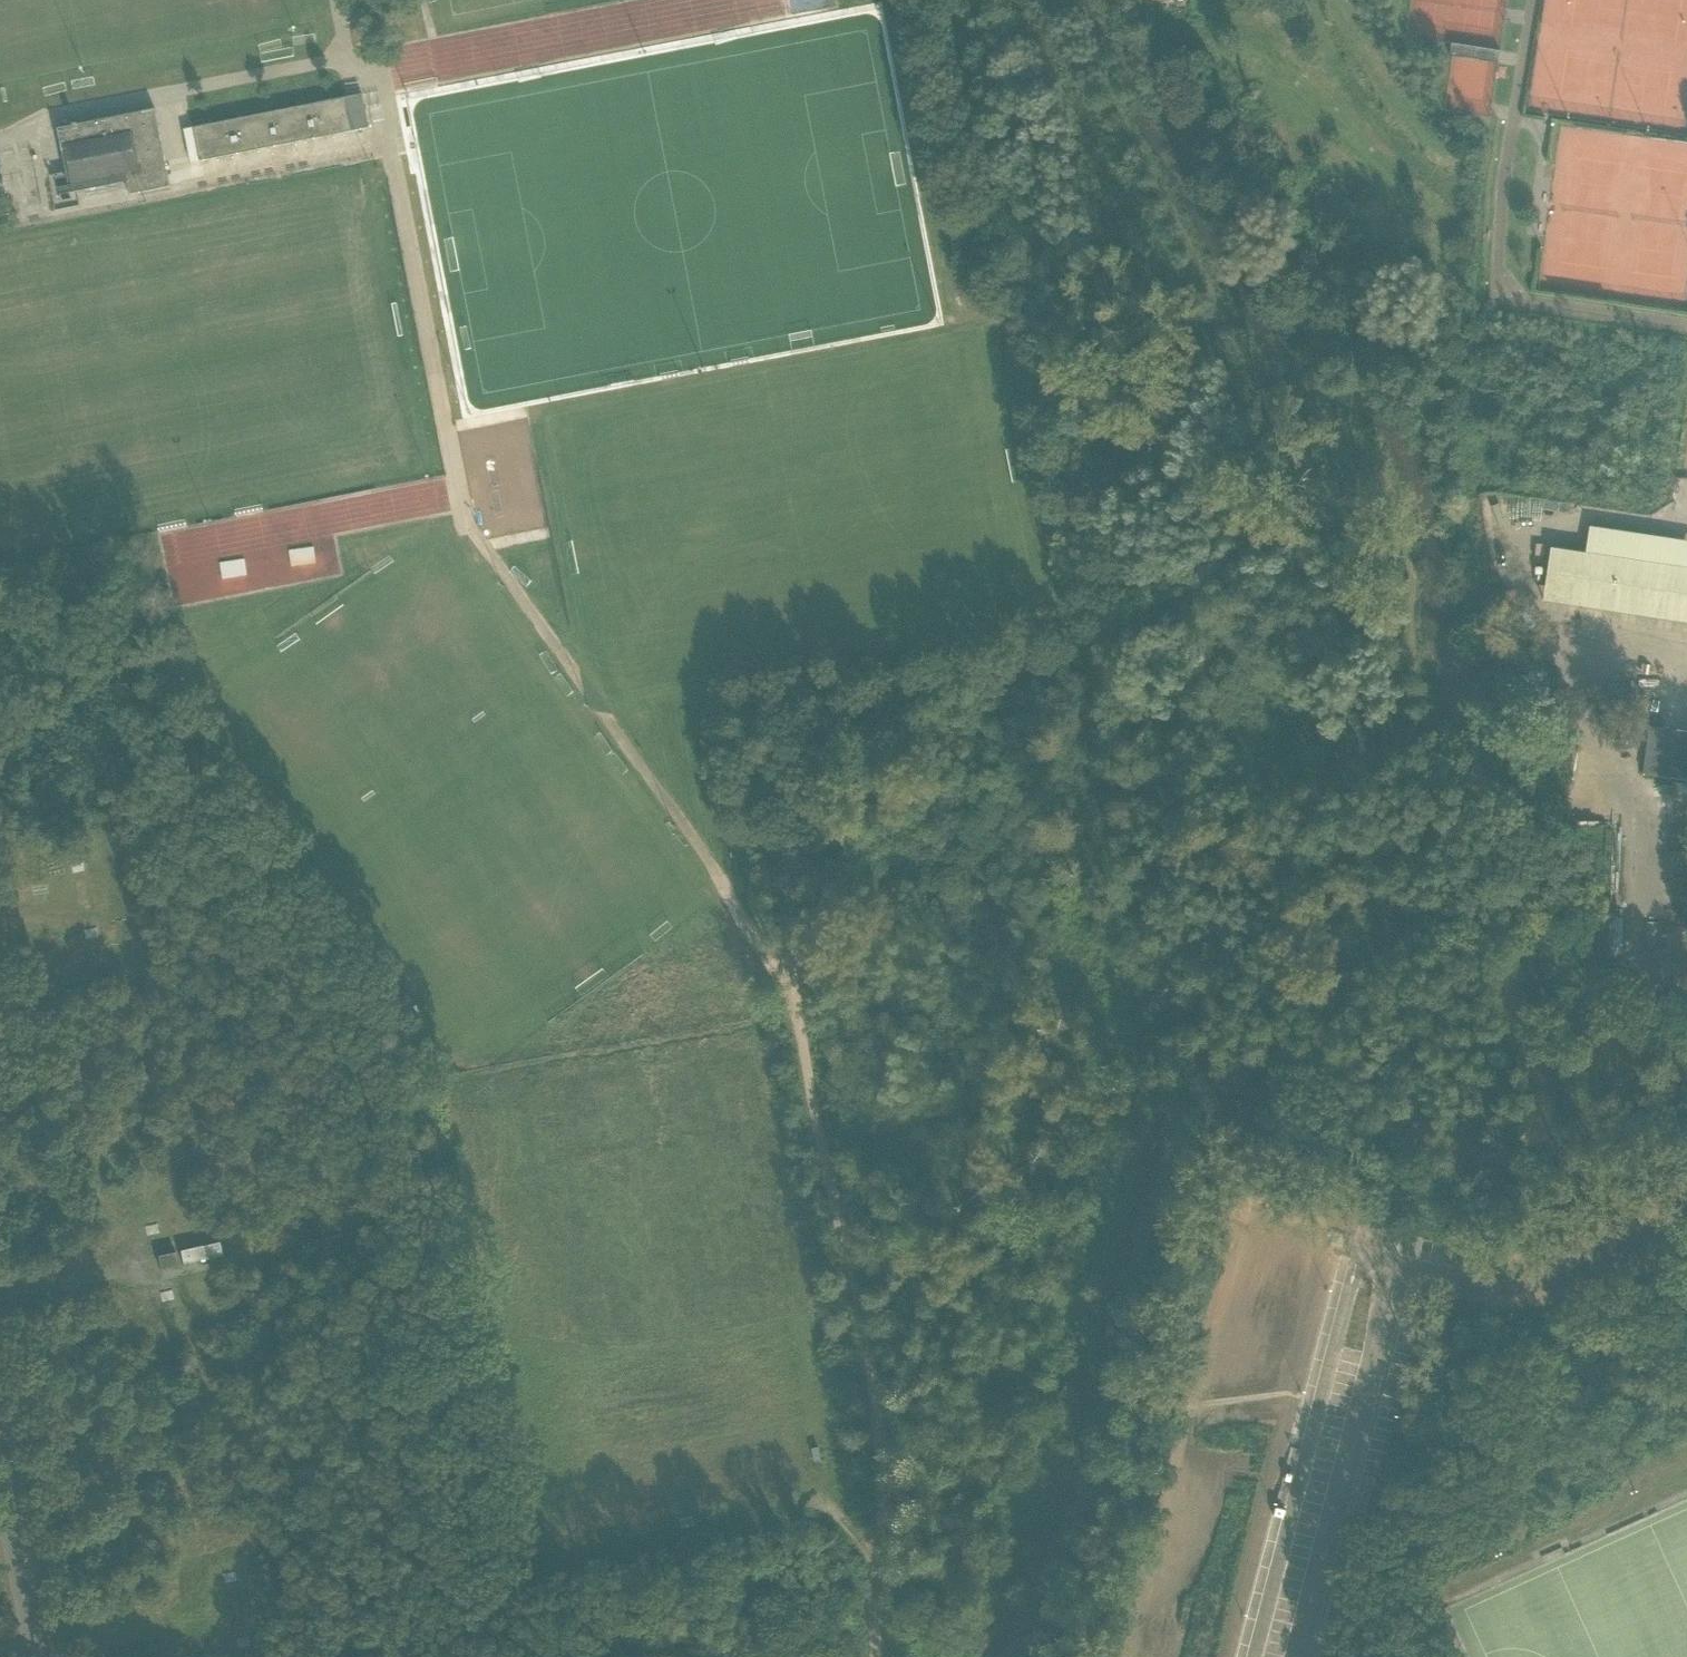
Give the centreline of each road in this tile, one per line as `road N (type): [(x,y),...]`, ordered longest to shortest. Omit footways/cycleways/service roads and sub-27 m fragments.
road 1 (track): [(881,1656),(874,1539),(887,1477),(867,1332),(789,973),(793,957),(769,808),(834,746),(907,699),(1201,600),(1392,510)]
road 2 (track): [(161,709),(395,1058),(471,1469),(474,1553),(462,1656)]
road 3 (track): [(419,1206),(157,1278),(0,1294)]
road 4 (unclassified): [(0,1480),(34,1656)]

